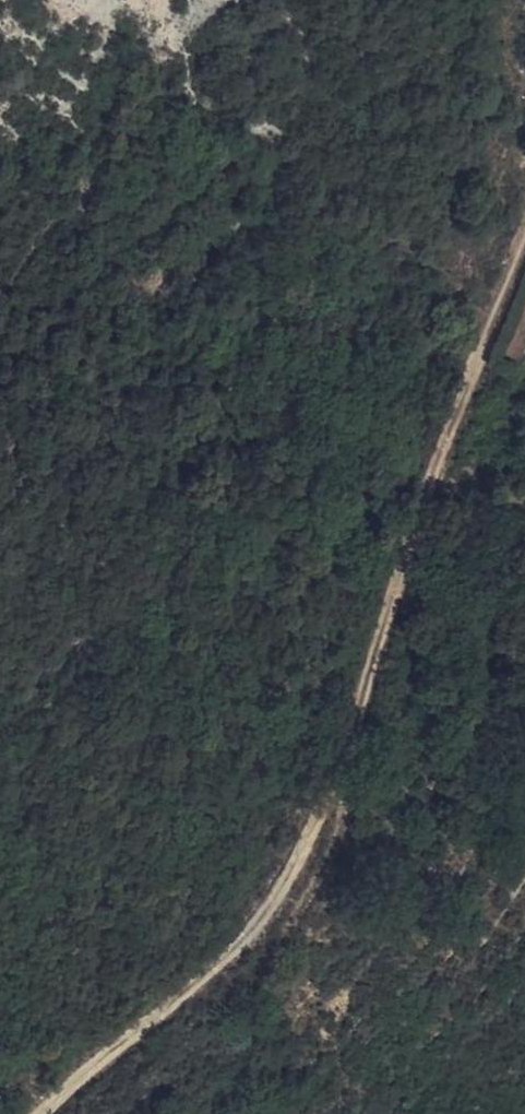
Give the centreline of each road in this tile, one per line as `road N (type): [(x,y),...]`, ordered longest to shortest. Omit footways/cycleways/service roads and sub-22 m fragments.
road 1 (track): [(524,241),(410,531),(294,881),(57,1113)]

